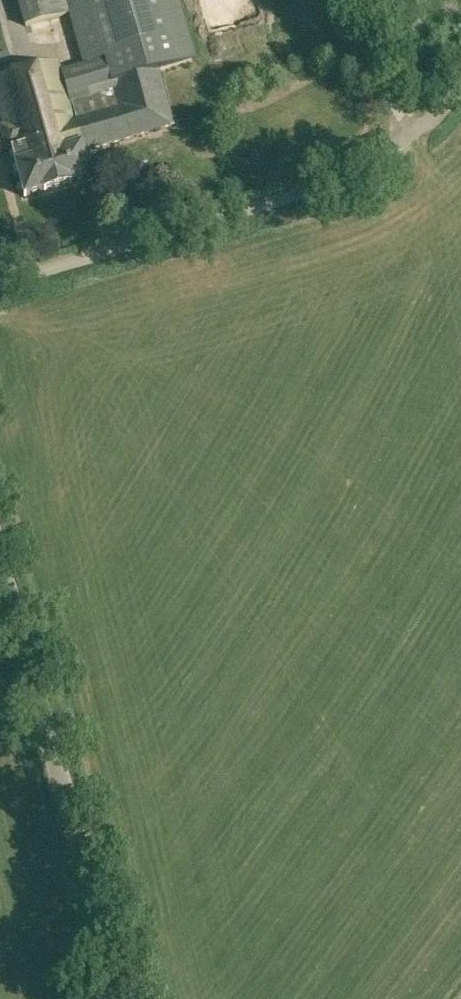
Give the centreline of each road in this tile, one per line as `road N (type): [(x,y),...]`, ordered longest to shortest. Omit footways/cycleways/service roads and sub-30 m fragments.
road 1 (track): [(0,281),(228,216),(373,157),(460,85)]
road 2 (unclassified): [(0,553),(122,998)]

